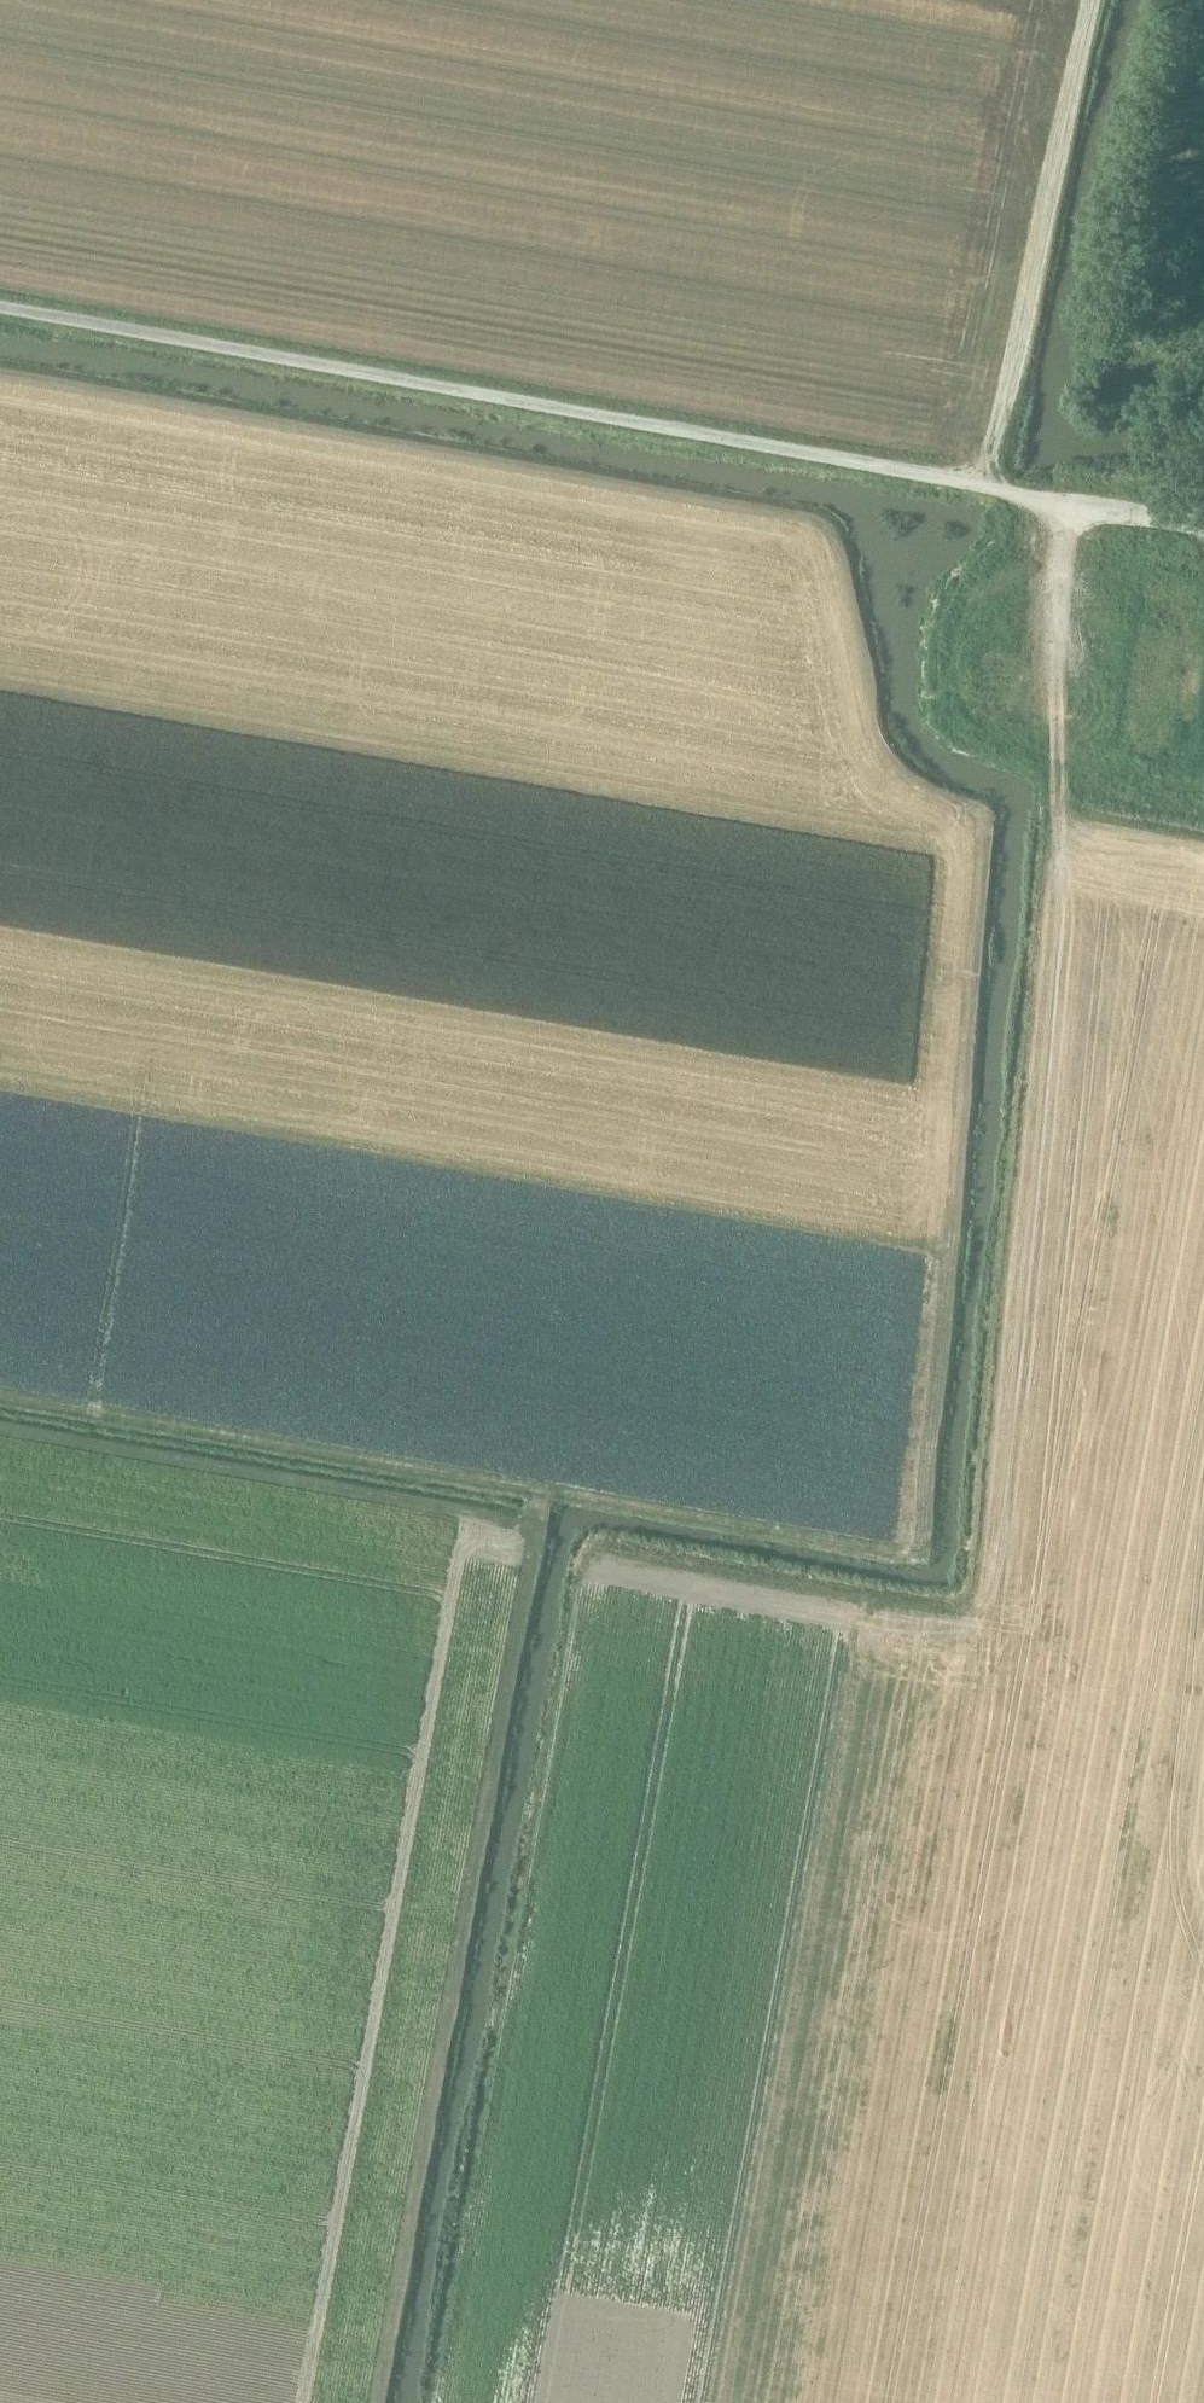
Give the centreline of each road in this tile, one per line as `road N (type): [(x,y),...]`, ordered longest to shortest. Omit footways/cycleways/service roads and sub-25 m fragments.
road 1 (unclassified): [(1203,524),(0,308)]

